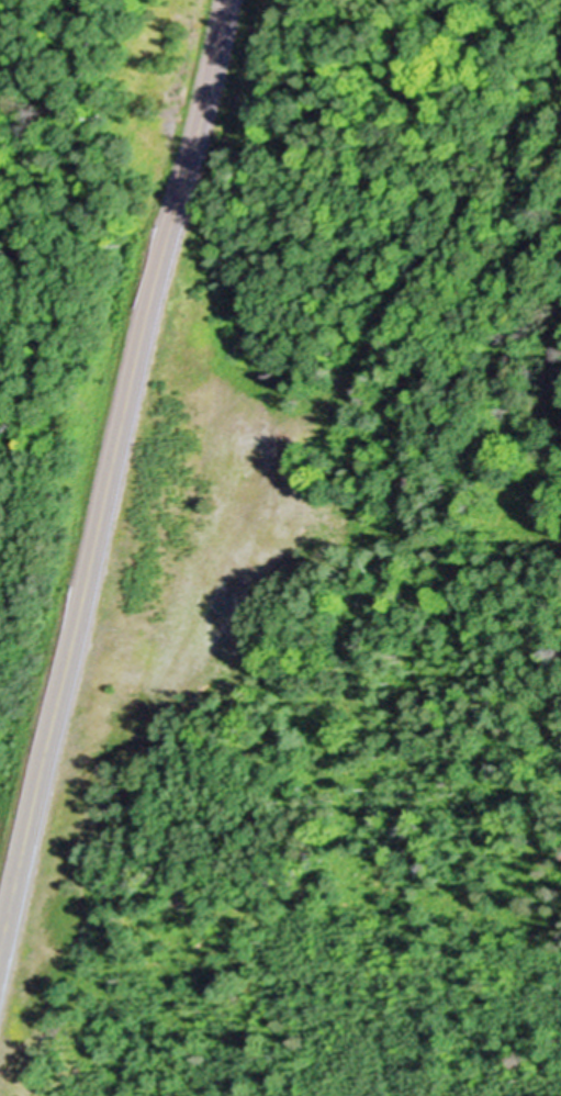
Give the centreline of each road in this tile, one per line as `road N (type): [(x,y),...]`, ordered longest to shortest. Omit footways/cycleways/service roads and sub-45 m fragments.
road 1 (secondary): [(0,988),(221,0)]
road 2 (track): [(150,674),(560,92)]

